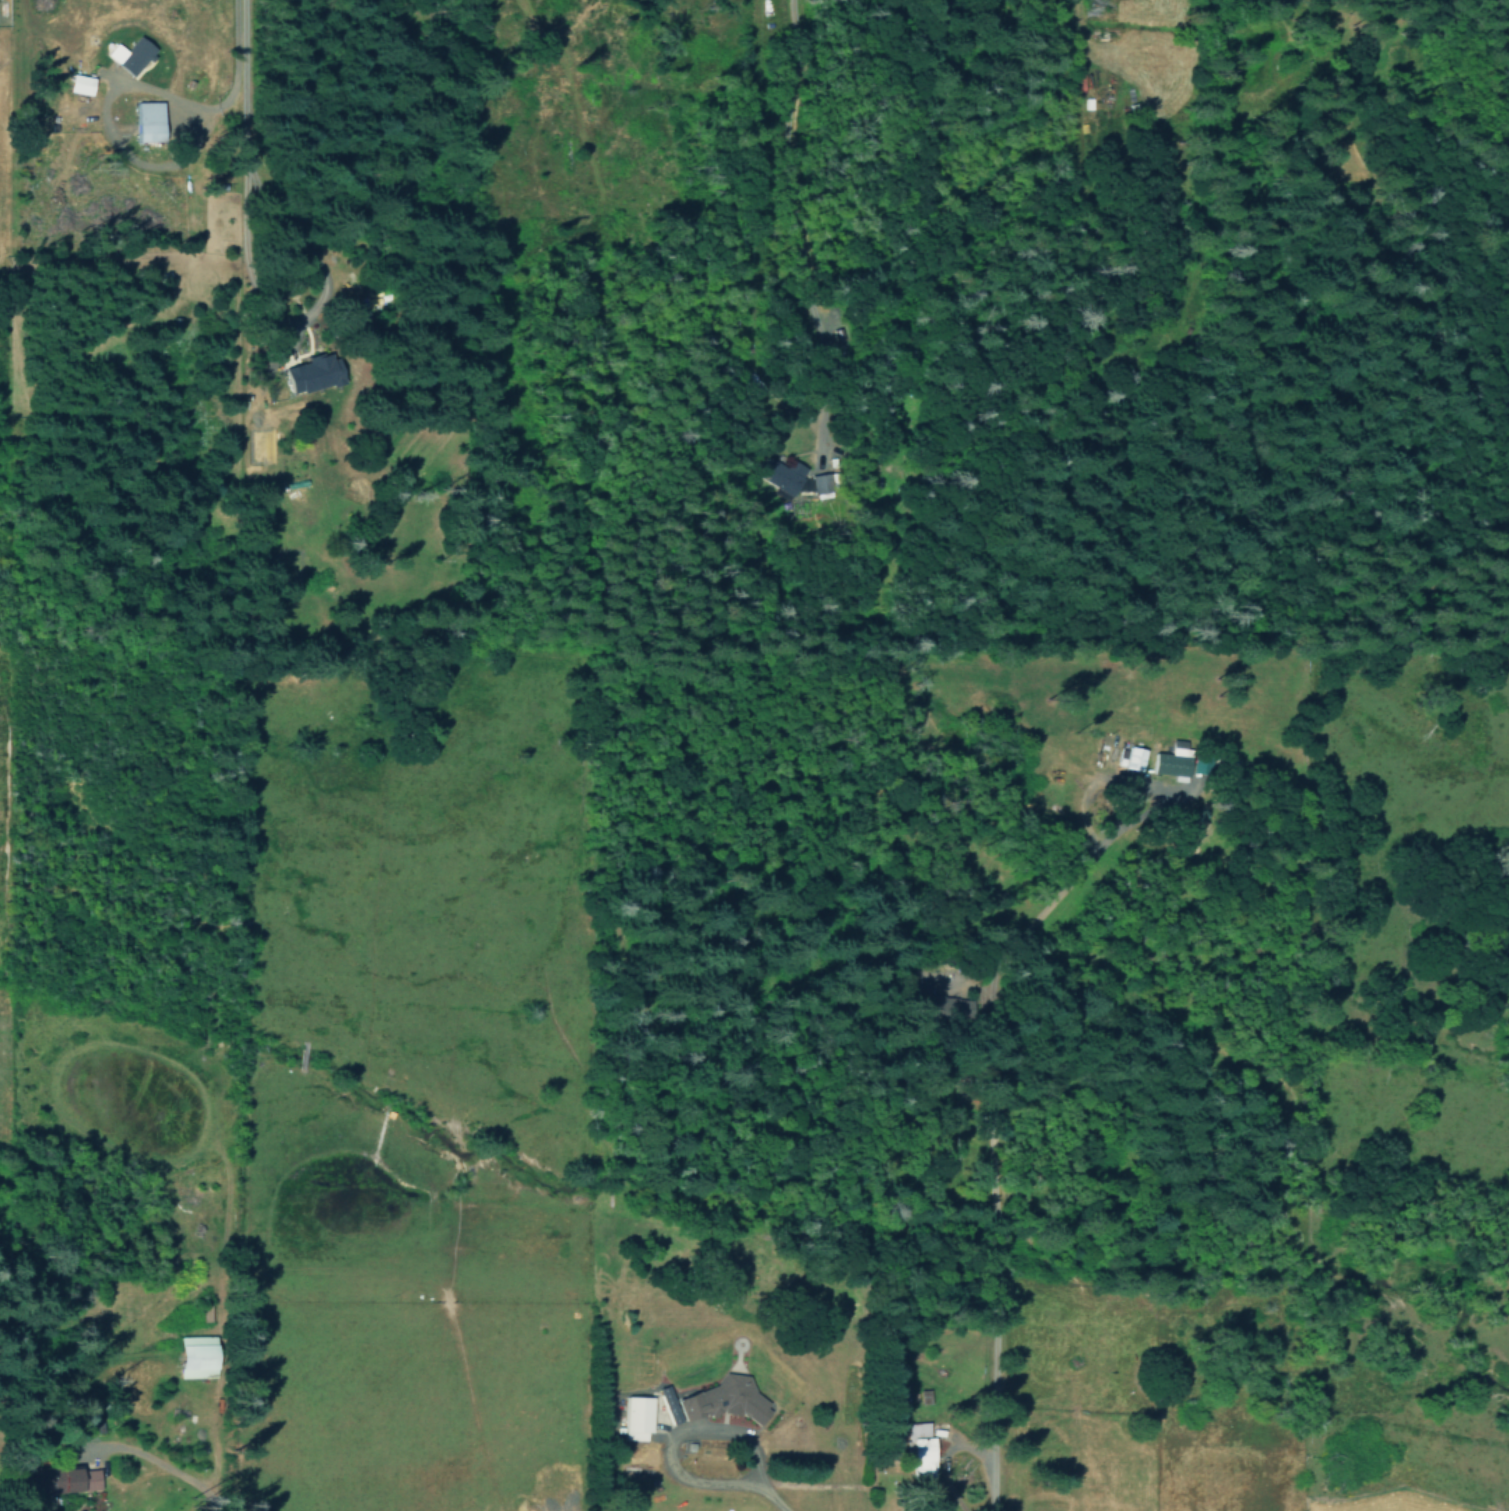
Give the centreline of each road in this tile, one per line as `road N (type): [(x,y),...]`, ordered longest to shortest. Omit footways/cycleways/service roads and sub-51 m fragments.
road 1 (residential): [(986,1510),(991,978),(1038,916),(1077,885),(1119,817)]

